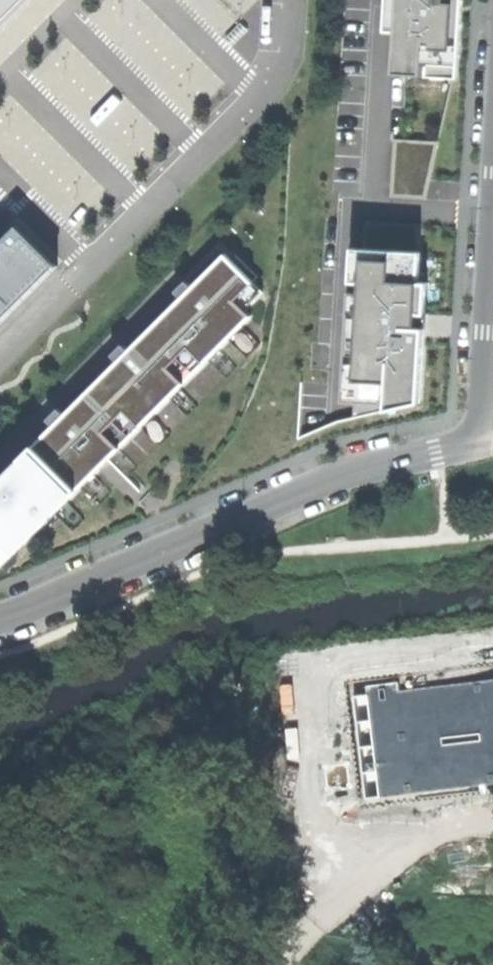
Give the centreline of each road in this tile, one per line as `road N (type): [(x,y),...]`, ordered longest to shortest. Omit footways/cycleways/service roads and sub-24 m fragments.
road 1 (residential): [(0,619),(350,471),(478,443),(492,185)]
road 2 (track): [(277,964),(449,824),(492,827)]

